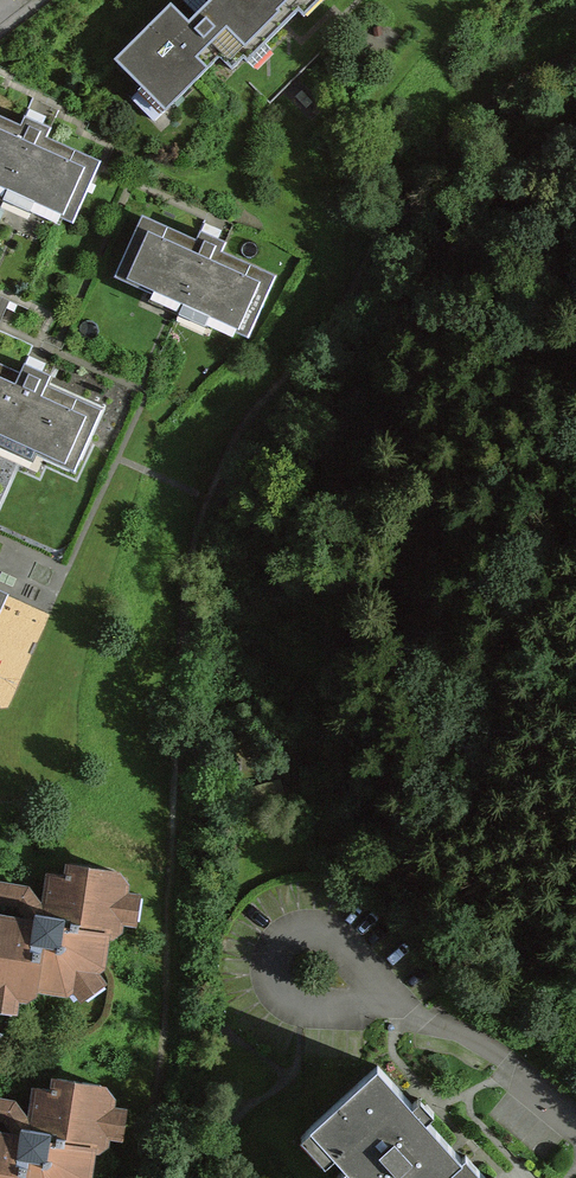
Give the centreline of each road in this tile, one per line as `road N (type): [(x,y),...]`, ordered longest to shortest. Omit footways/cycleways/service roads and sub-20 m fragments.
road 1 (track): [(147,1177),(161,1115),(174,705),(210,497),(439,140),(504,92),(575,56)]

